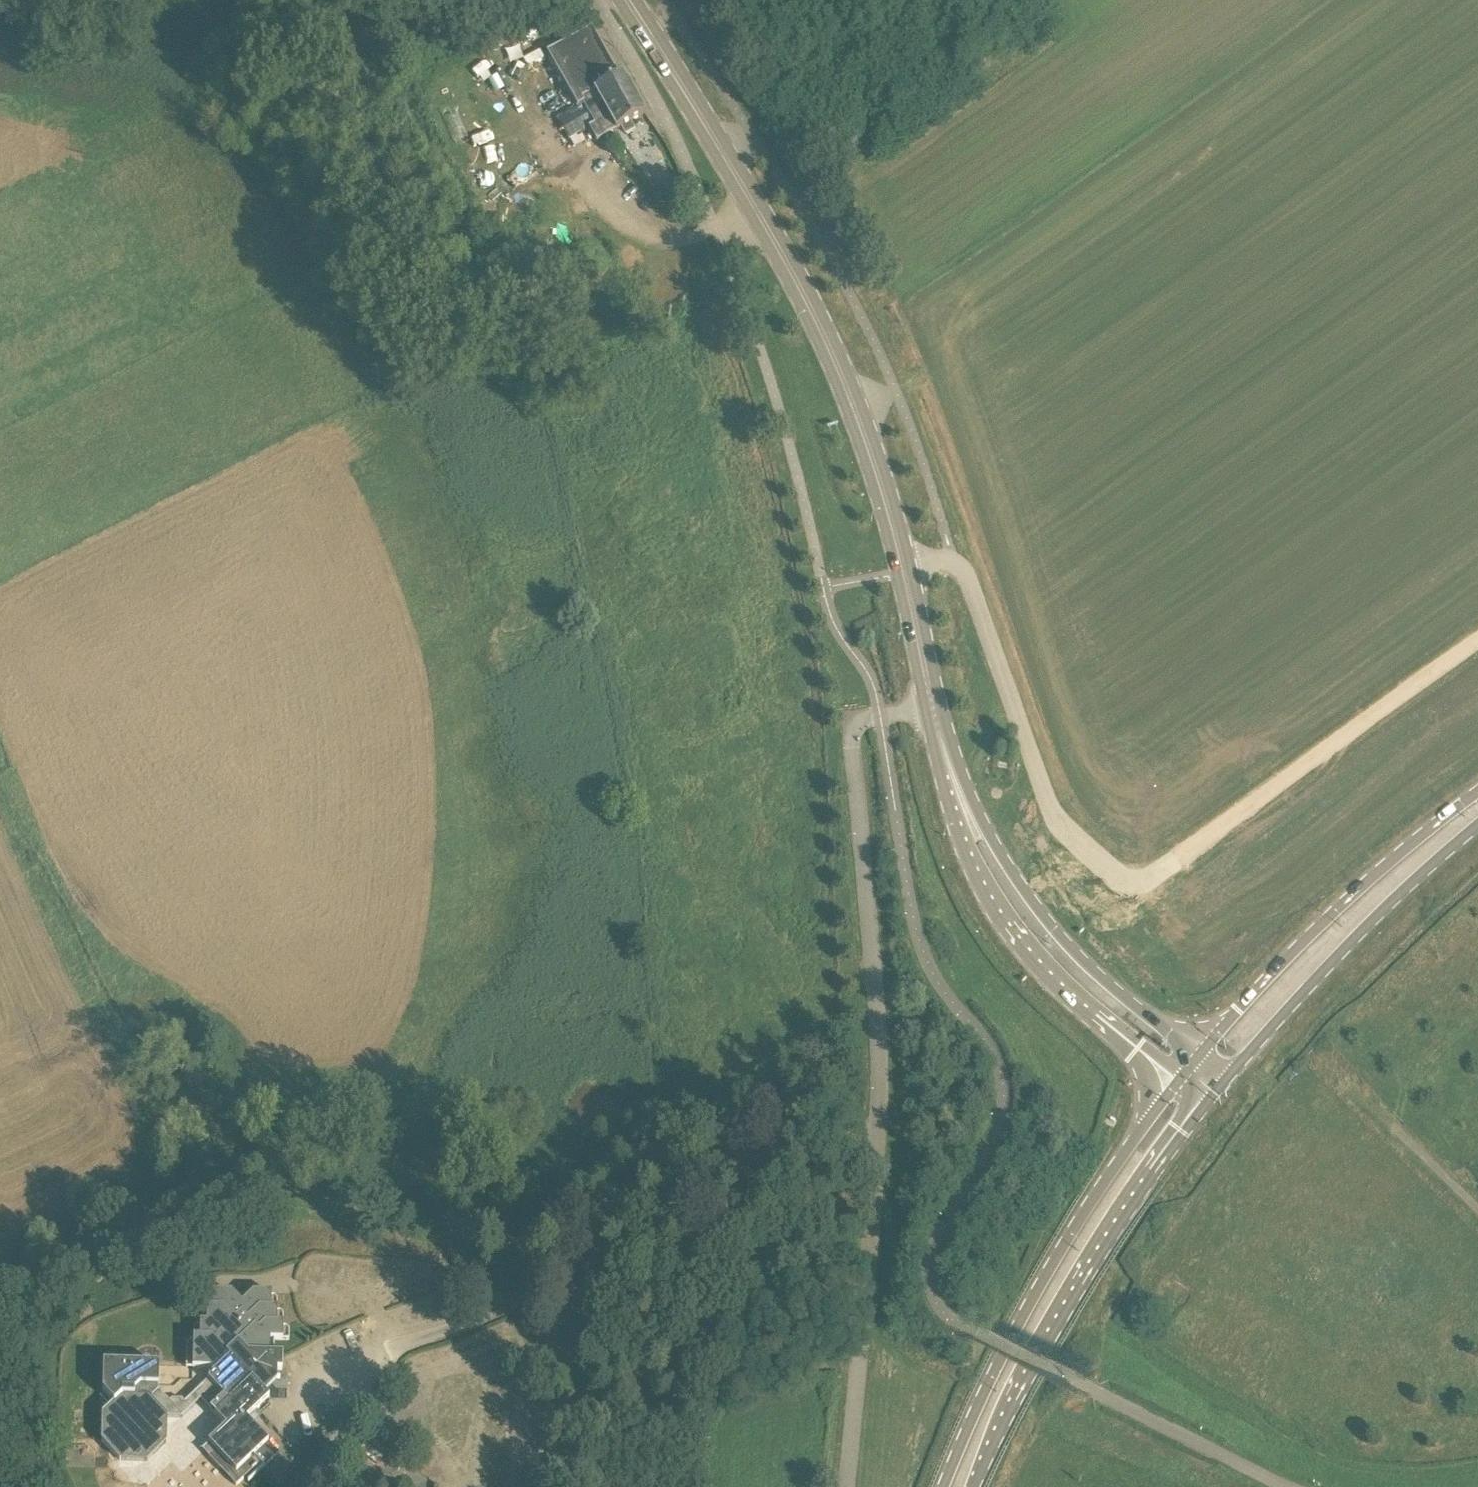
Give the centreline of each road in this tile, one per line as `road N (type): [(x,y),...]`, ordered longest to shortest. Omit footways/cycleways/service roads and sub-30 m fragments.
road 1 (track): [(1477,646),(1134,884),(1061,827),(968,575),(952,559)]
road 2 (secondary): [(903,568),(866,440),(826,338),(777,243),(626,0)]
road 3 (unknown): [(1298,0),(1211,88),(1139,143),(1086,169),(1033,252),(988,279),(874,293),(817,322)]
road 4 (primary): [(975,1486),(1074,1299),(1217,1091)]
road 5 (primary): [(1173,1087),(1030,1300),(945,1486)]
road 6 (secondary): [(937,726),(967,853),(1001,912),(1043,965),(1173,1087)]
road 7 (secondary): [(1199,1054),(1066,941),(1022,886),(937,726)]
road 8 (primary): [(1477,792),(1310,937),(1199,1054)]
road 9 (primary): [(1217,1091),(1360,932),(1477,825)]
road 10 (unknown): [(860,0),(933,95),(940,134),(813,228),(777,243)]
road 11 (unknown): [(938,118),(1004,61),(1049,0)]
road 12 (secondary): [(937,726),(903,568)]
road 13 (unknown): [(888,173),(920,229),(937,286)]

